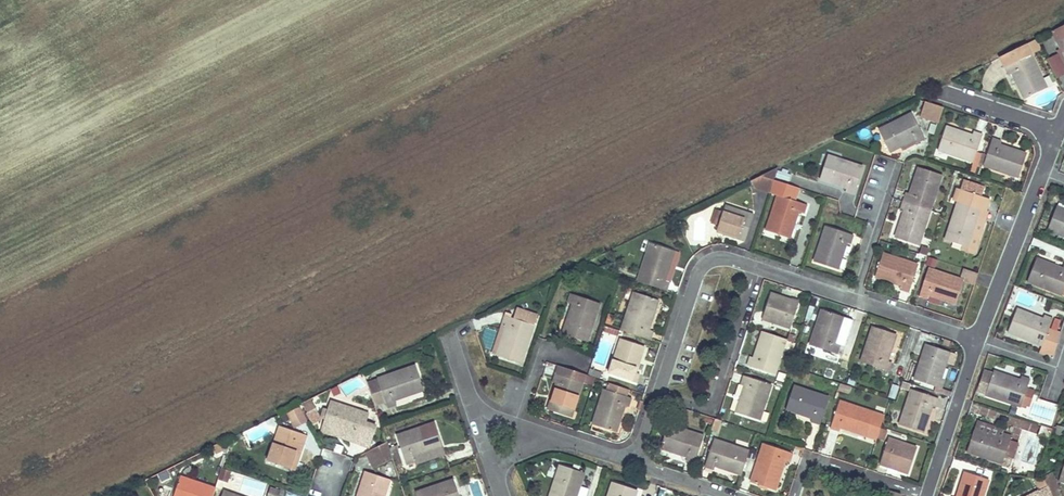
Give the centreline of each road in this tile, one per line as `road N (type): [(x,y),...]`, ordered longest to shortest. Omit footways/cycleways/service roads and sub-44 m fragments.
road 1 (residential): [(633,463),(694,277),(709,258),(720,254),(852,295)]
road 2 (residential): [(977,338),(1046,124)]
road 3 (residential): [(926,495),(977,338)]
road 4 (residential): [(852,295),(894,162)]
road 5 (residential): [(852,295),(977,338)]

